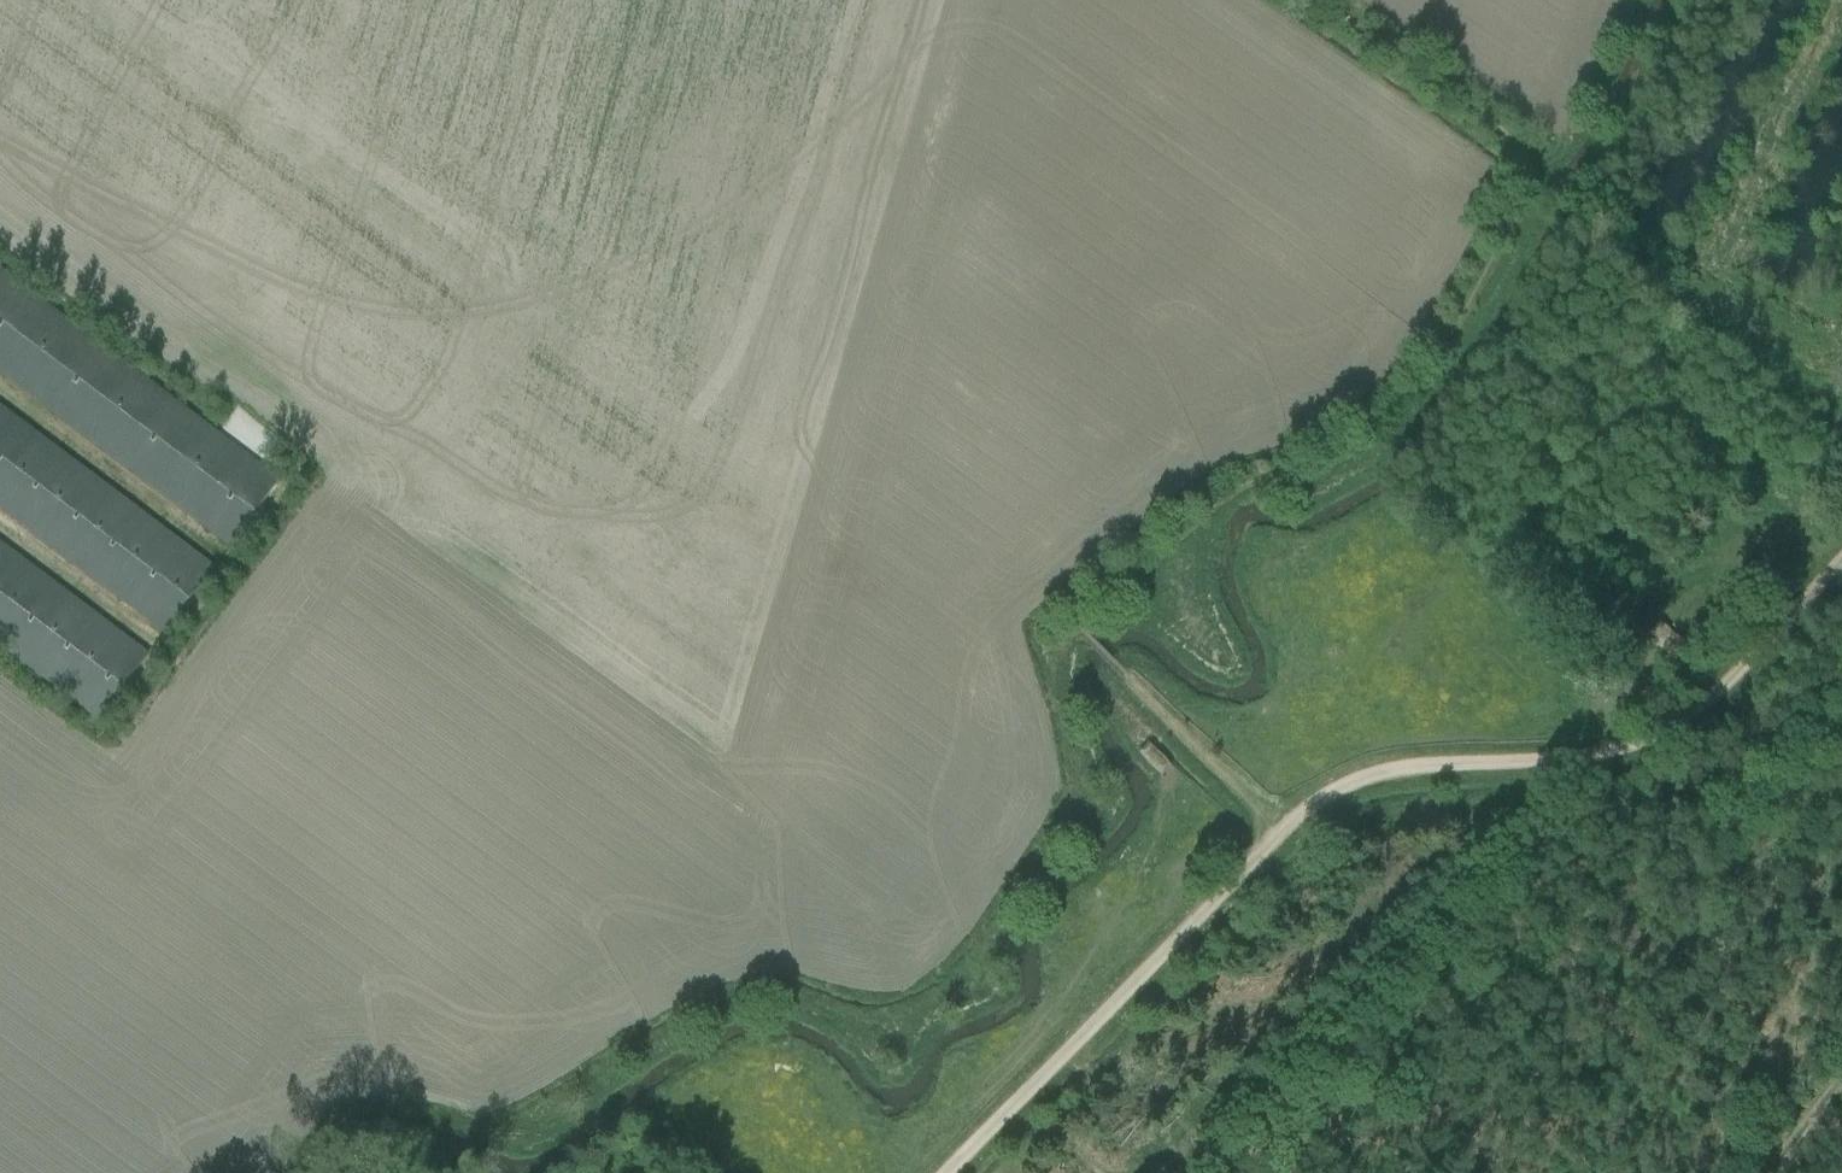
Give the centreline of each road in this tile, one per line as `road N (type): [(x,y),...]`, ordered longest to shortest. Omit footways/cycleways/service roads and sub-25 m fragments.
road 1 (track): [(1090,642),(1068,621),(1236,494),(1309,476),(1349,452),(1392,410),(1543,160),(1315,0)]
road 2 (track): [(1283,837),(1322,799),(1387,771),(1567,760),(1654,737),(1699,706),(1841,559)]
road 3 (track): [(947,1172),(1283,837)]
road 4 (track): [(1283,837),(1123,676)]

